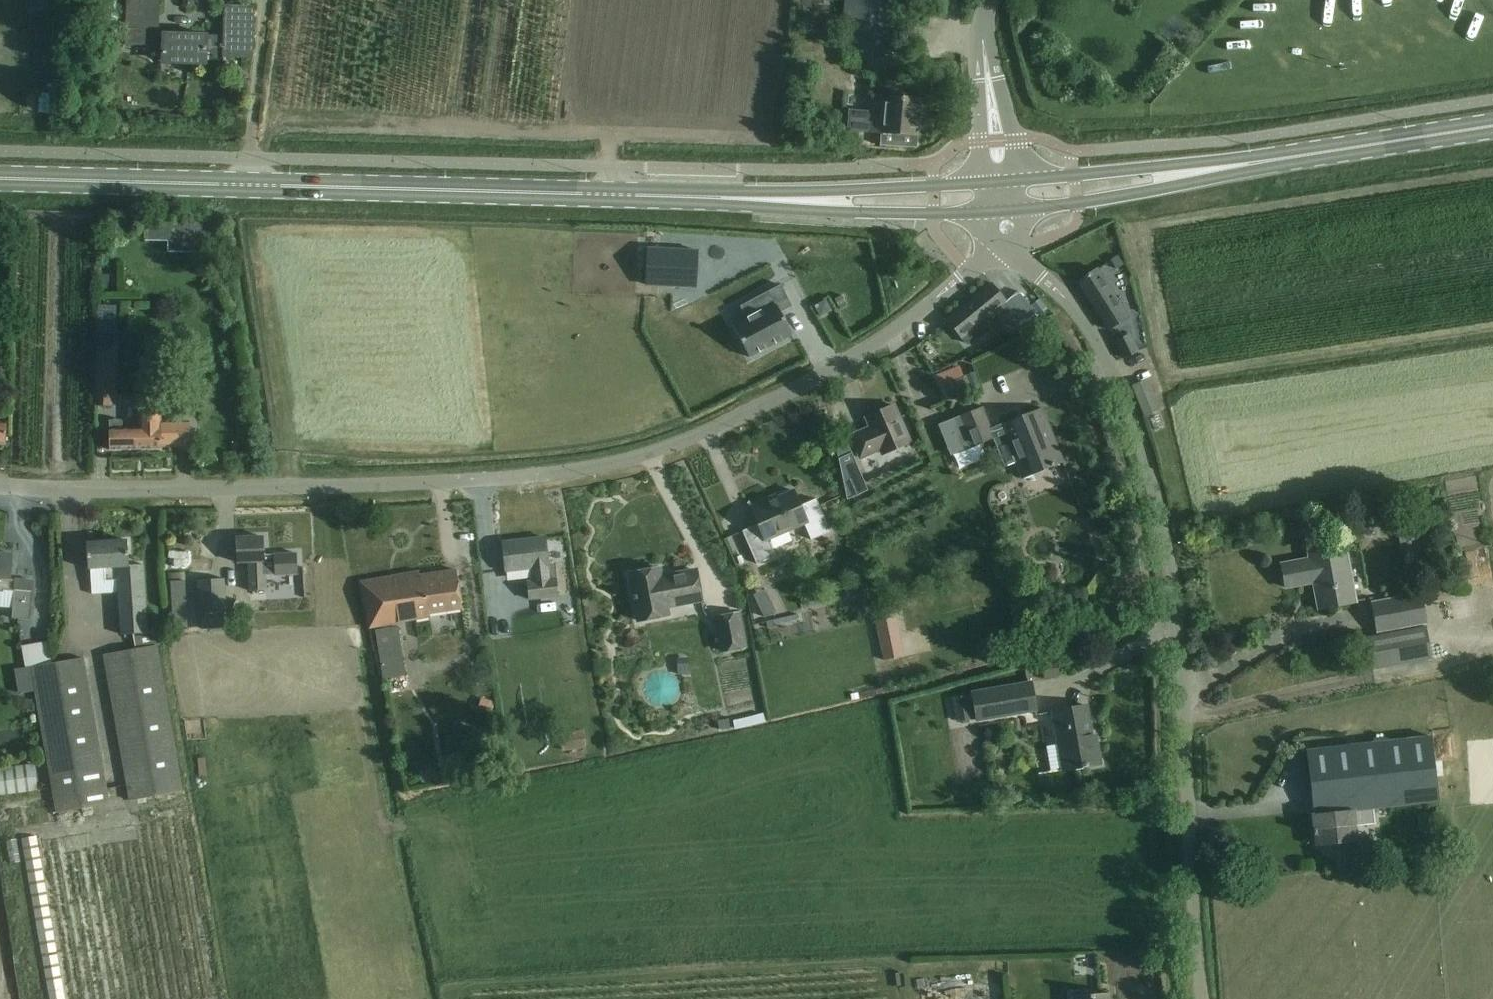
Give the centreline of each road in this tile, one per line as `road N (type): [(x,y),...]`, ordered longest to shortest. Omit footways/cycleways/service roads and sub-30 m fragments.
road 1 (unclassified): [(1011,247),(874,345),(629,462),(529,479),(173,489),(0,485)]
road 2 (secondary): [(0,179),(814,198)]
road 3 (unclassified): [(1204,998),(1175,588),(1149,464),(1087,323),(1011,247)]
road 4 (secondary): [(1492,126),(1200,171)]
road 5 (secondary): [(1025,209),(1151,191),(1200,171)]
road 6 (secondary): [(1200,171),(1022,180)]
road 7 (secondary): [(814,198),(858,212),(987,212)]
road 8 (secondary): [(984,183),(814,198)]

